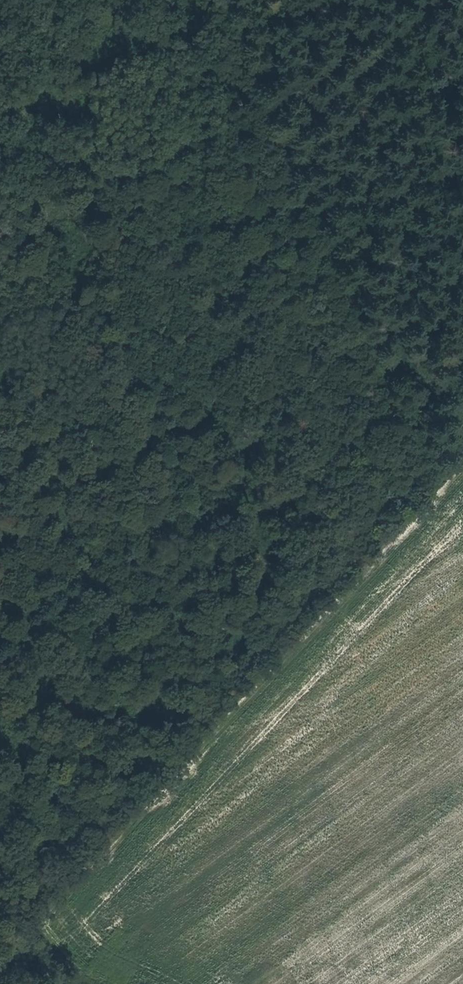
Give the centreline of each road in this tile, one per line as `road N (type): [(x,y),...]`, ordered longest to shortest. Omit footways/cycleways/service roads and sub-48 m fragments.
road 1 (track): [(0,261),(271,106),(433,0)]

